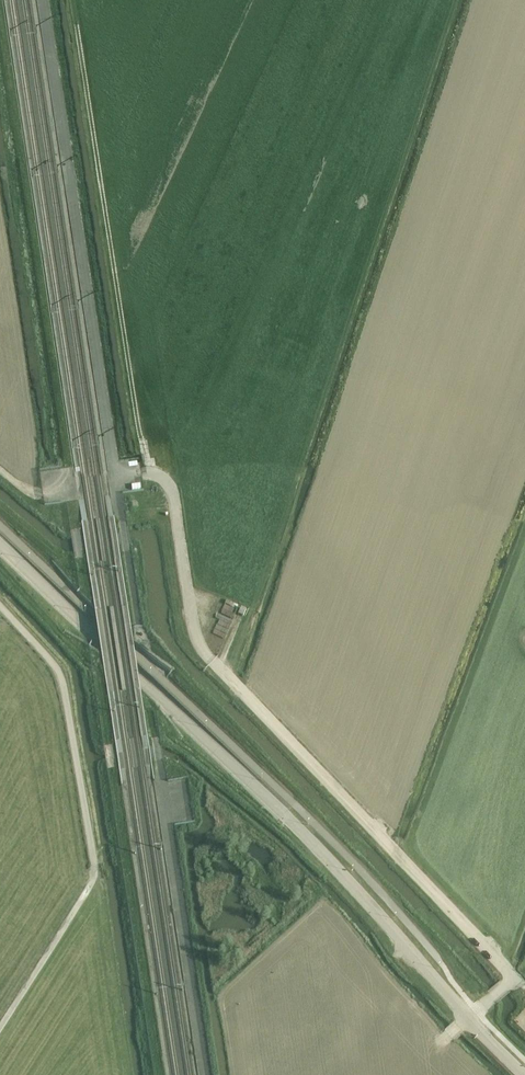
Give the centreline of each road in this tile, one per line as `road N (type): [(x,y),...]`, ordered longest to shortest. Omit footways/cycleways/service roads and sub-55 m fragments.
road 1 (secondary): [(524,1074),(303,833),(0,544)]
road 2 (track): [(74,529),(0,30)]
road 3 (track): [(76,25),(148,473)]
road 4 (track): [(159,1074),(111,768)]
road 5 (track): [(107,744),(97,672),(0,569)]
road 6 (track): [(153,727),(282,830),(294,825)]

